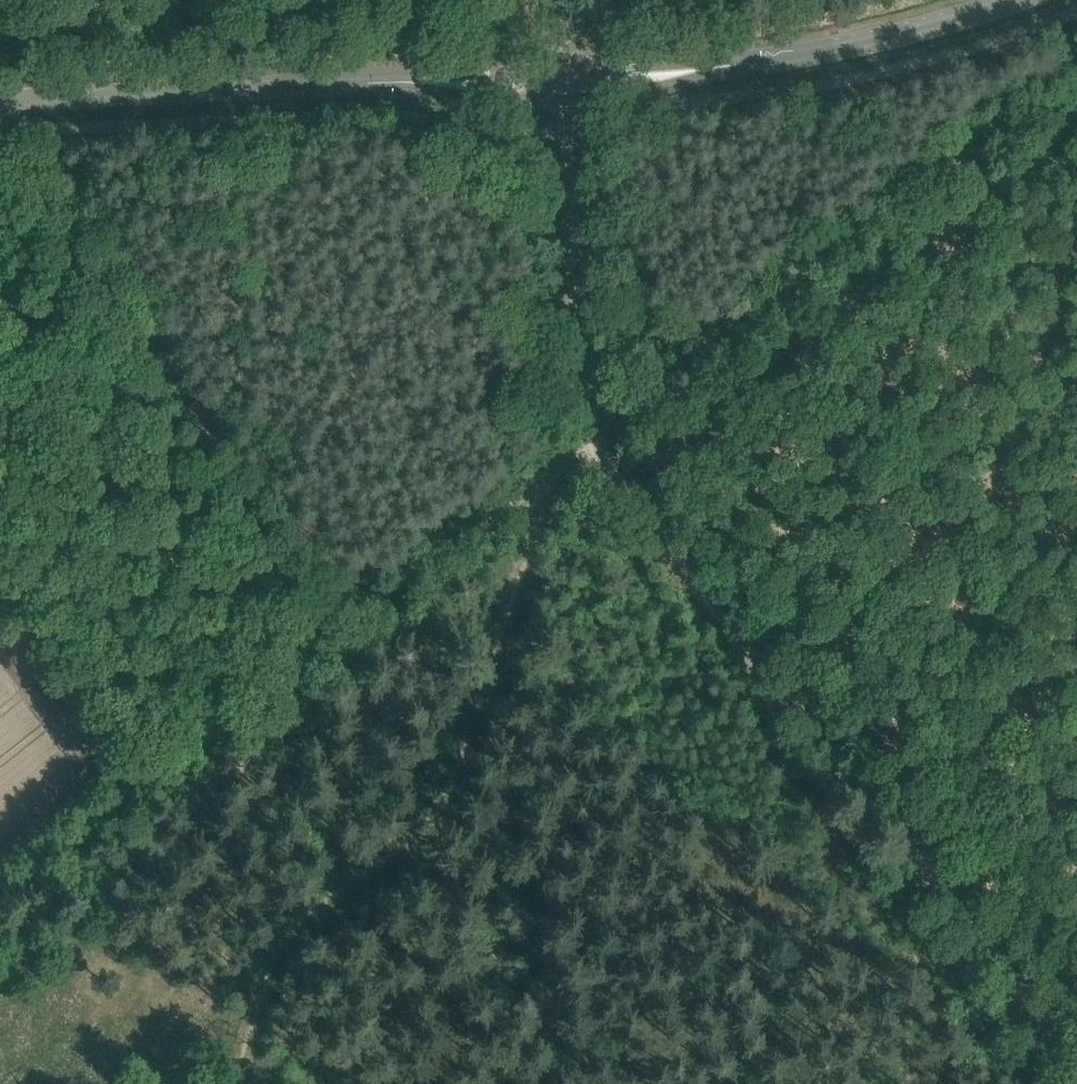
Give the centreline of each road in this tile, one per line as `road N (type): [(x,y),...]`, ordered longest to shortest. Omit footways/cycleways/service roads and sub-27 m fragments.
road 1 (track): [(0,905),(1076,54)]
road 2 (unclassified): [(1076,1060),(600,456),(586,415),(567,99)]
road 3 (tertiary): [(0,105),(425,82)]
road 4 (tertiary): [(688,71),(842,49),(1012,0)]
road 5 (tertiary): [(425,82),(485,100),(567,99)]
road 6 (tertiary): [(564,71),(425,82)]
road 7 (tertiary): [(567,99),(658,87),(688,71)]
road 8 (tertiary): [(688,71),(564,71)]

